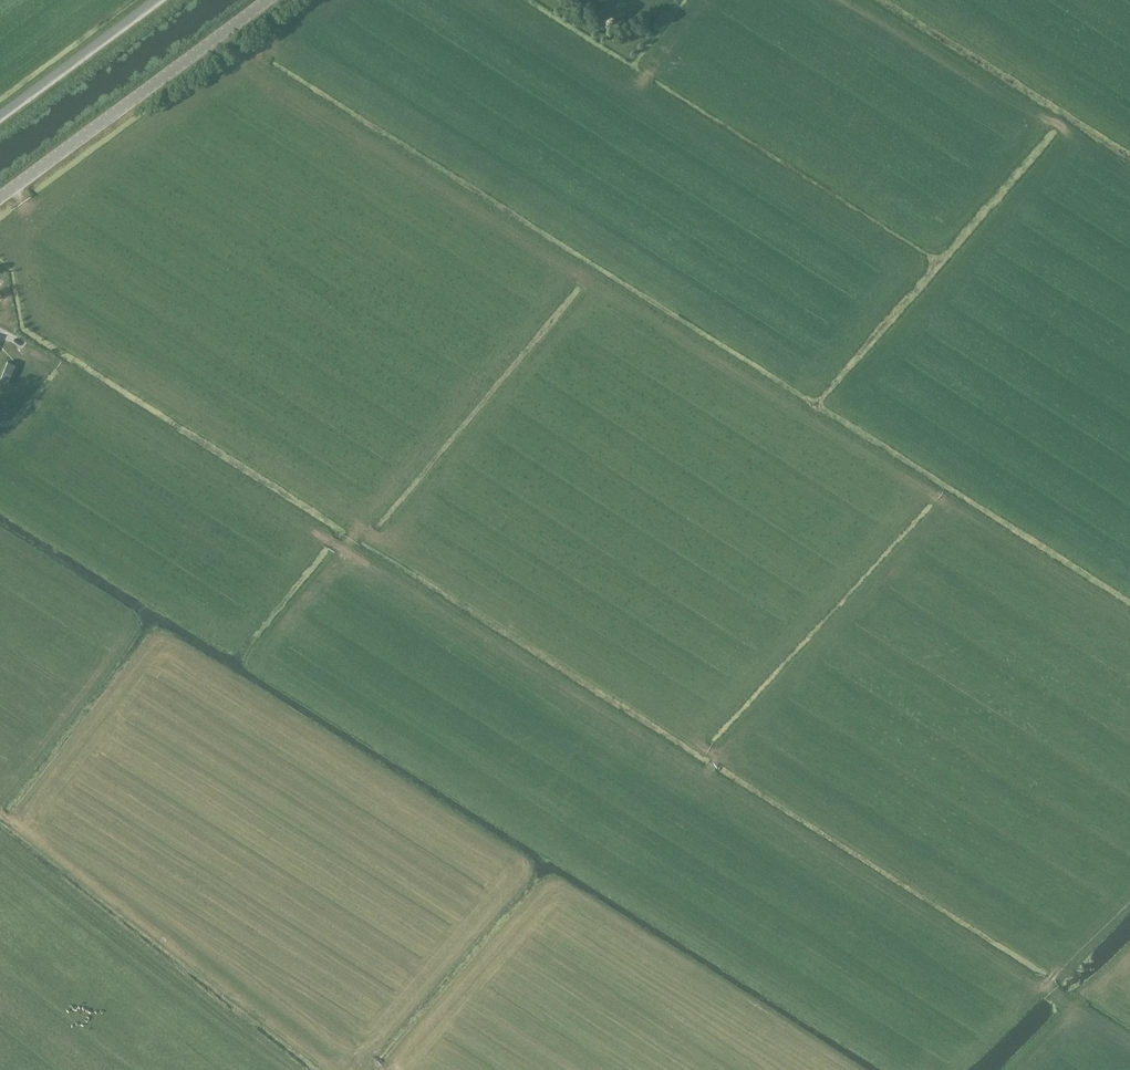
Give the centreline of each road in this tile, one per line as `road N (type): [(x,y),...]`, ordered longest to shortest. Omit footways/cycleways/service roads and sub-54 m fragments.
road 1 (tertiary): [(0,196),(266,0)]
road 2 (unclassified): [(0,114),(157,0)]

